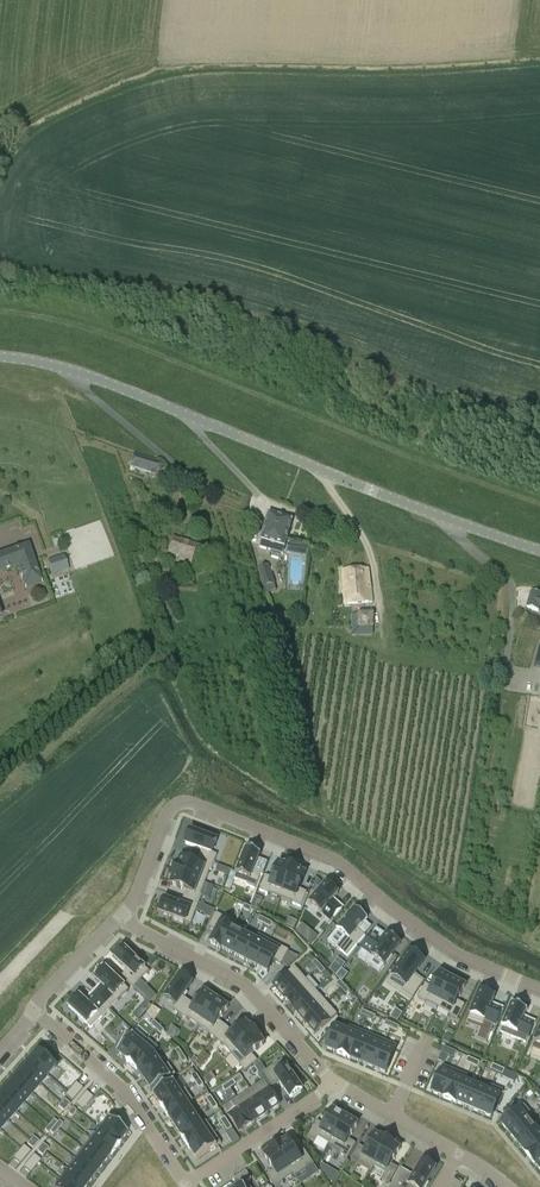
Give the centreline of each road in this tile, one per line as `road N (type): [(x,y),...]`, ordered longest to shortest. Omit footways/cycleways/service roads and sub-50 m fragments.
road 1 (unclassified): [(539,554),(73,371),(0,357)]
road 2 (residential): [(123,916),(138,899),(168,814),(196,805),(336,861),(459,957),(539,990)]
road 3 (residential): [(123,916),(243,984),(332,1084)]
road 4 (residential): [(32,1013),(121,1089),(185,1184)]
road 5 (residential): [(185,1184),(332,1084)]
road 6 (residential): [(332,1084),(458,1154)]
road 7 (residential): [(32,1013),(123,916)]

